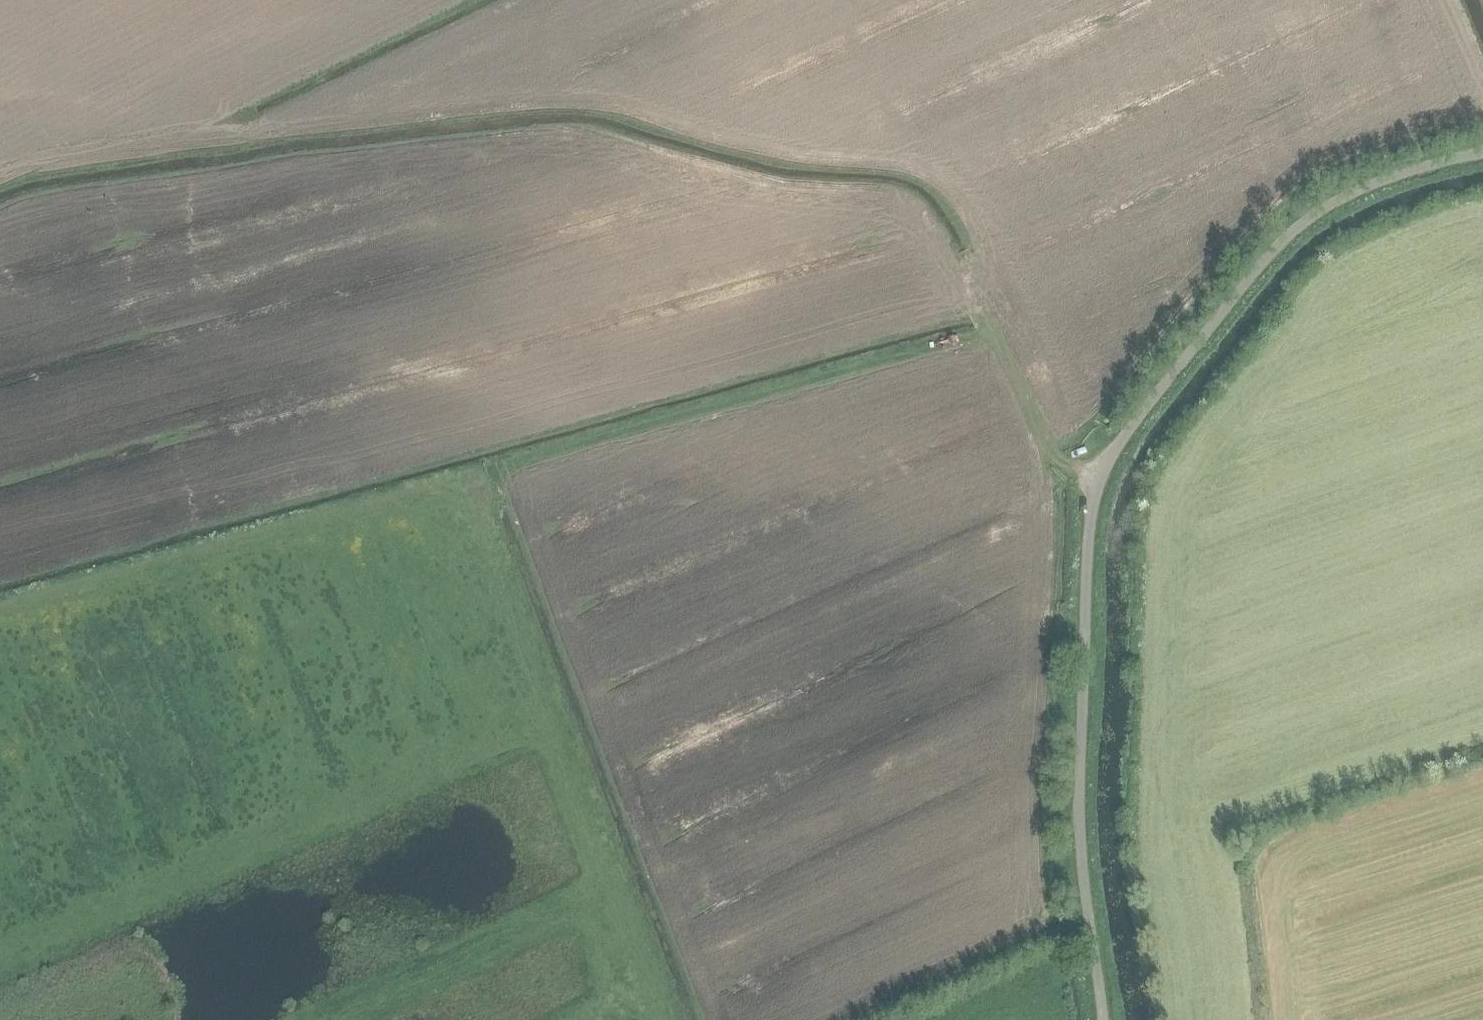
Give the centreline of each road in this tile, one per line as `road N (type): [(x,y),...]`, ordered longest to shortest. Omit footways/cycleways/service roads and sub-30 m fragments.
road 1 (unclassified): [(1102,1019),(1078,819),(1098,474),(1170,376),(1305,217),(1368,181),(1482,151)]

